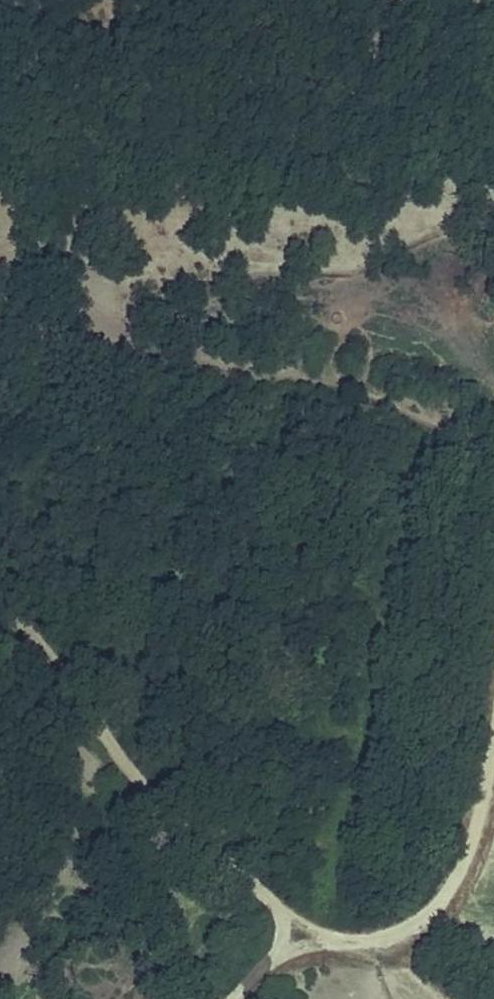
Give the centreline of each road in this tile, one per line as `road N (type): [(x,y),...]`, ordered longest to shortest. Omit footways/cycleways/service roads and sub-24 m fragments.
road 1 (track): [(493,677),(470,849),(442,904),(410,927),(350,934),(277,922)]

